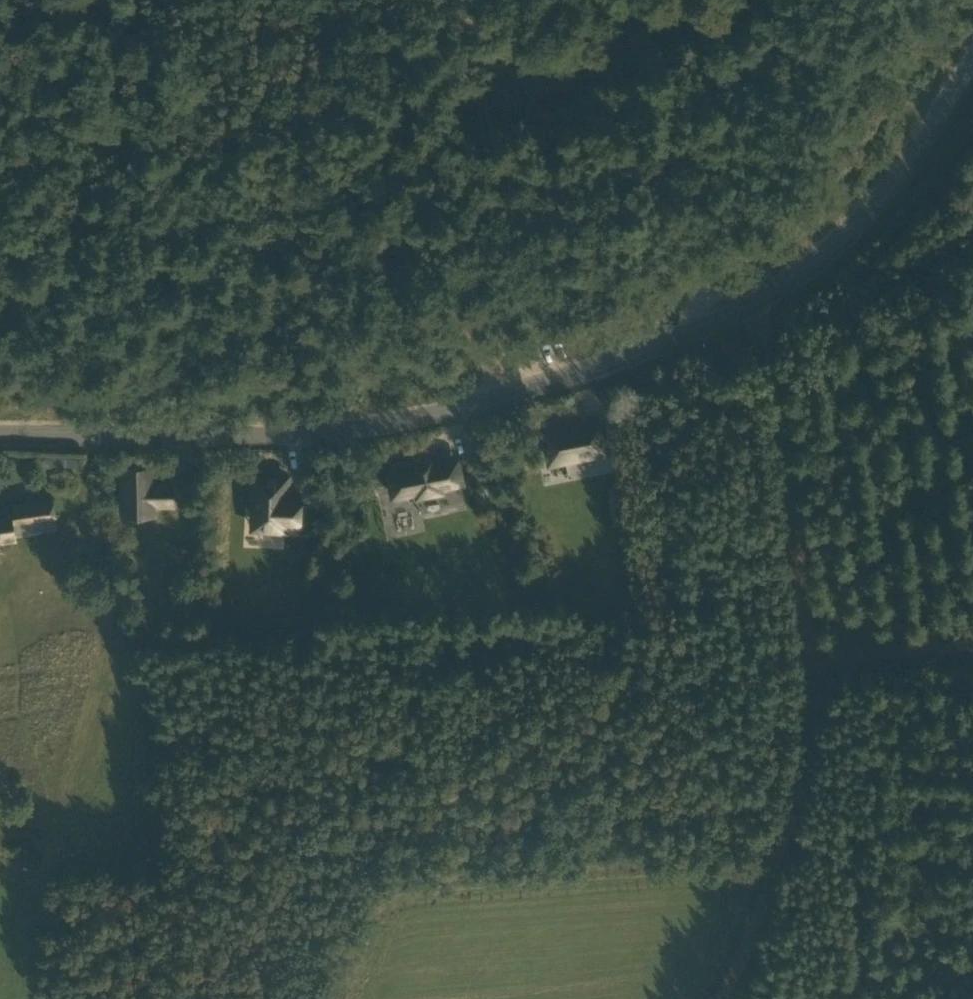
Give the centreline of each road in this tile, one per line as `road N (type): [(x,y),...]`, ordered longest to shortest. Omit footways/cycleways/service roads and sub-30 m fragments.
road 1 (tertiary): [(0,432),(339,428),(490,396),(632,353),(764,298),(824,258),(883,199),(972,59)]

